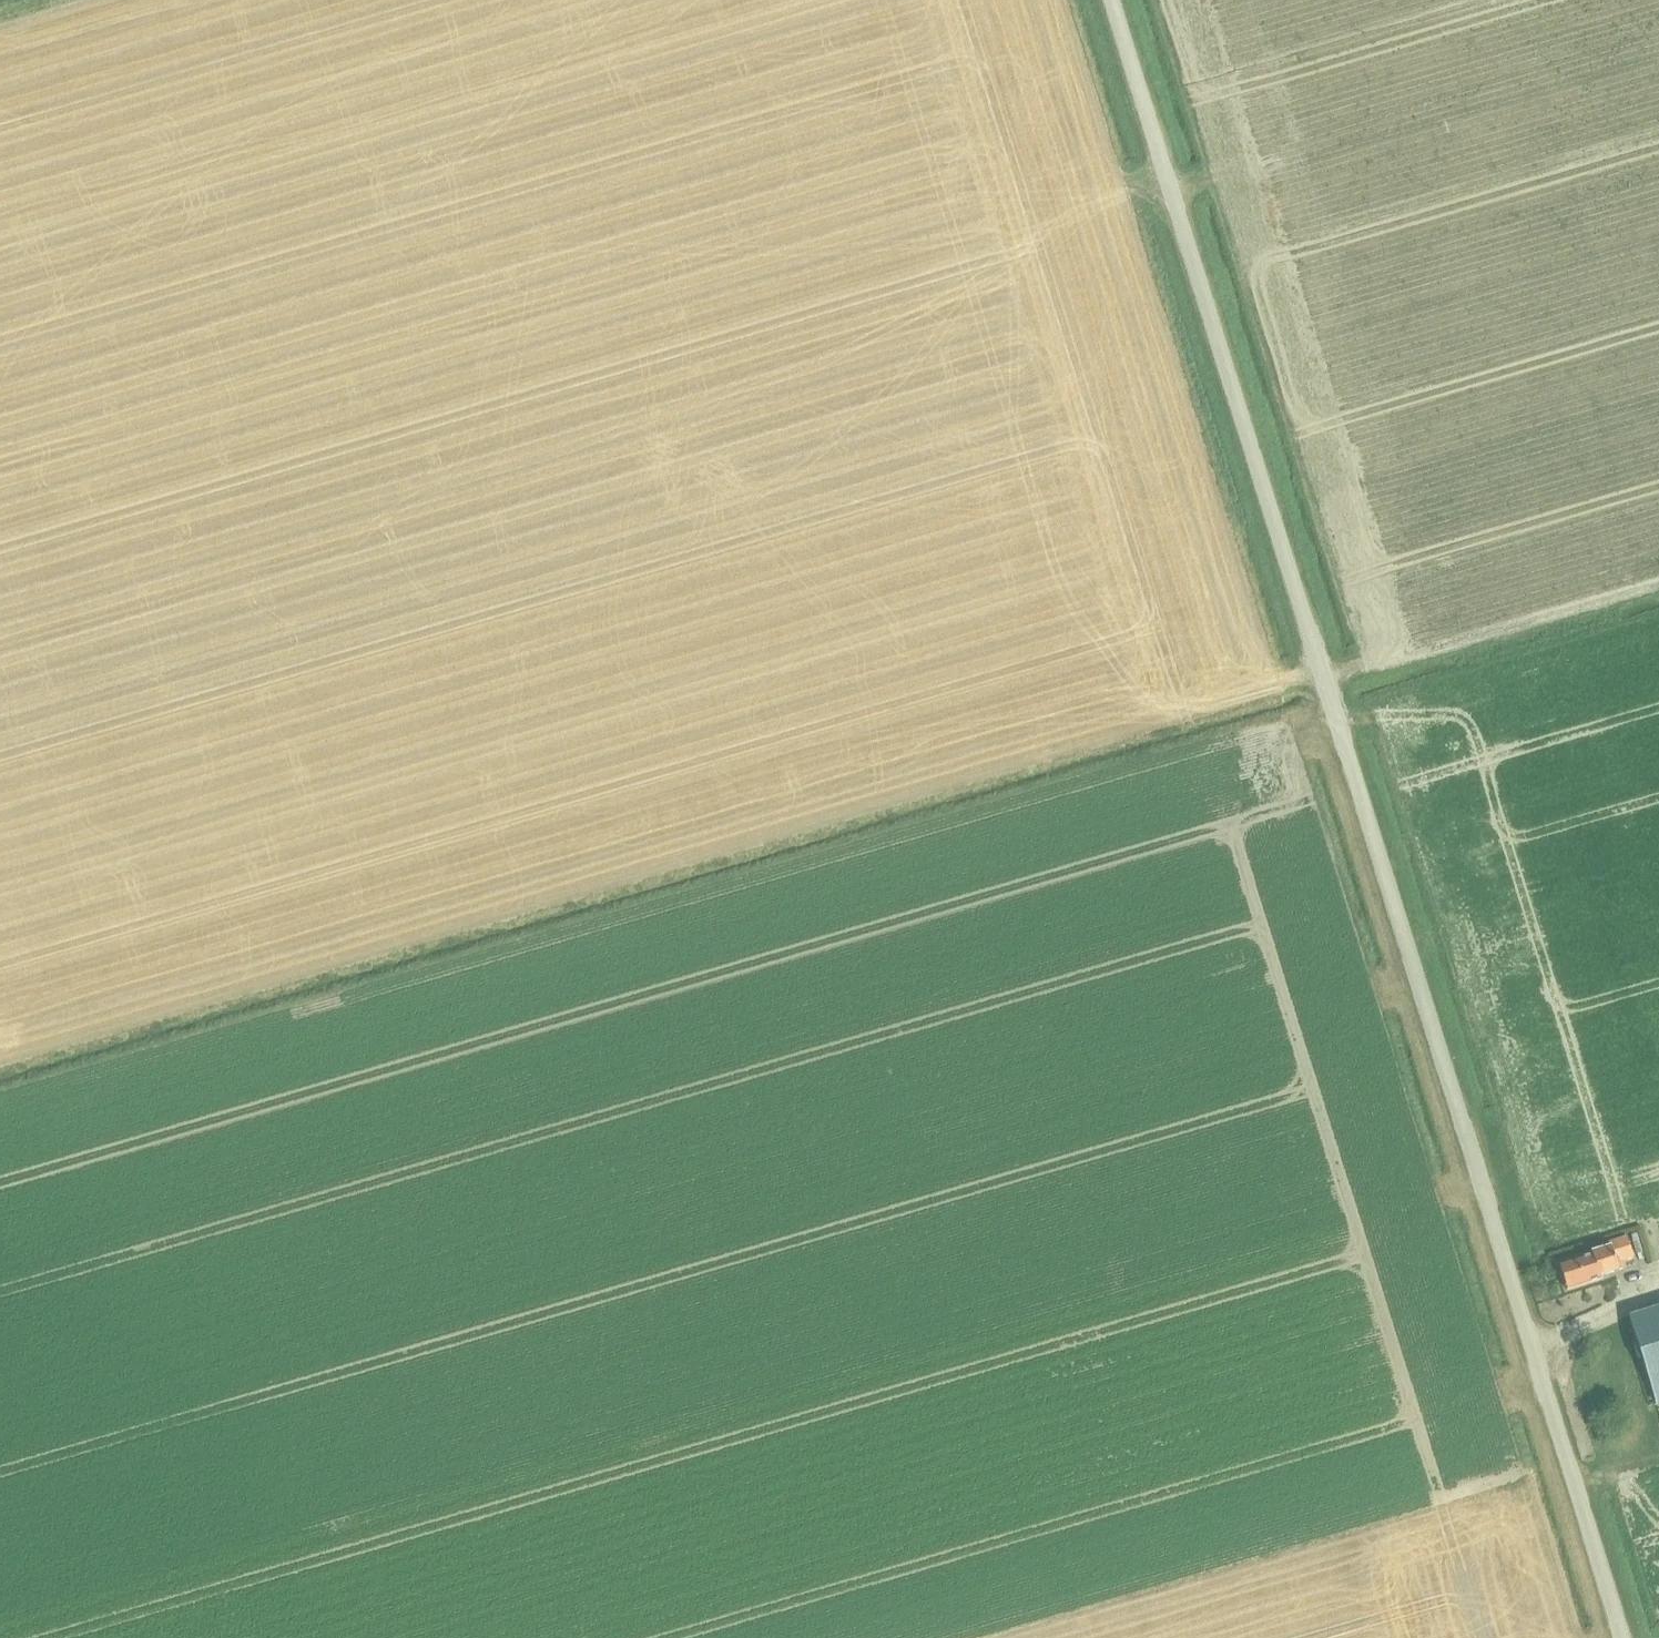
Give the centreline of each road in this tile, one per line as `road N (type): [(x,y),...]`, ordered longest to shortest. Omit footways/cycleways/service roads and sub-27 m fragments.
road 1 (unclassified): [(1597,1637),(1100,0)]

